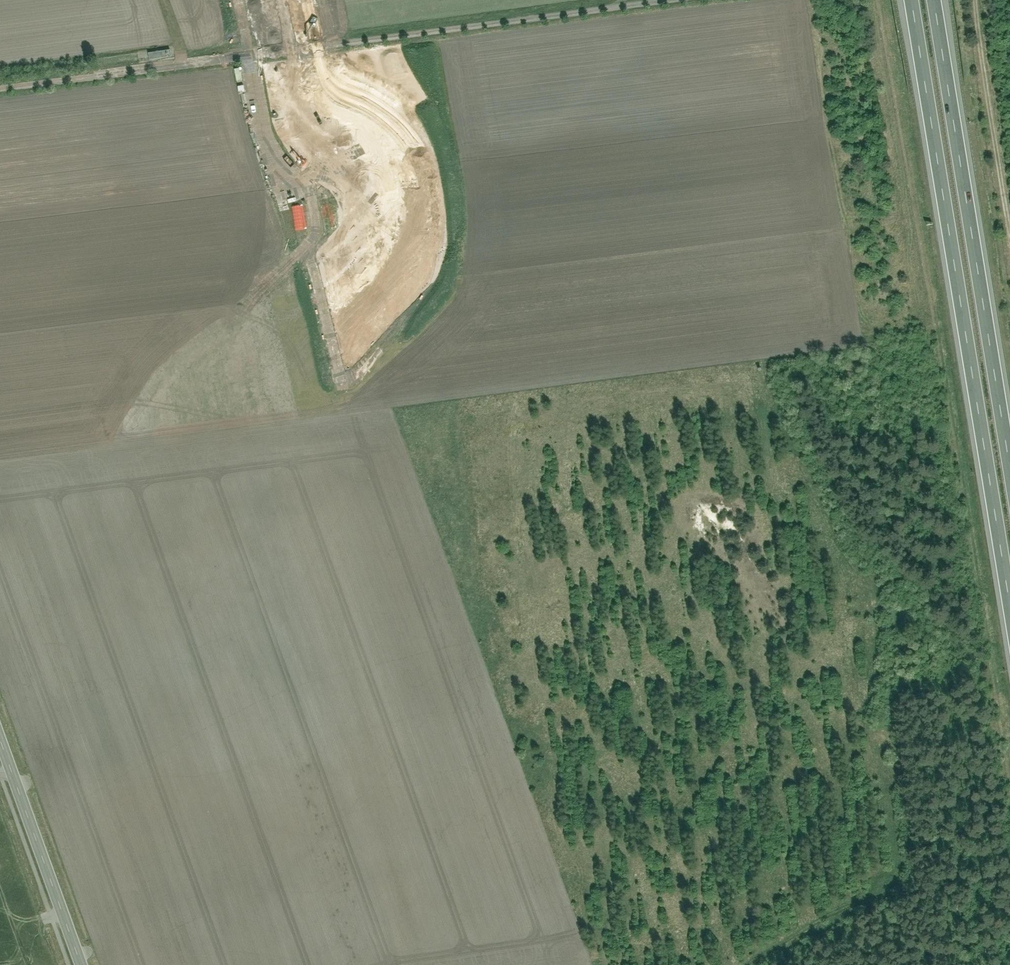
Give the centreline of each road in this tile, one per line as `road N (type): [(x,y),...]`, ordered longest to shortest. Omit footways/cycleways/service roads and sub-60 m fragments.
road 1 (track): [(0,91),(683,0)]
road 2 (motorway): [(912,0),(1009,599)]
road 3 (motorway): [(1009,461),(935,0)]
road 4 (tertiary): [(82,964),(0,736)]
road 5 (track): [(977,0),(1009,225)]

